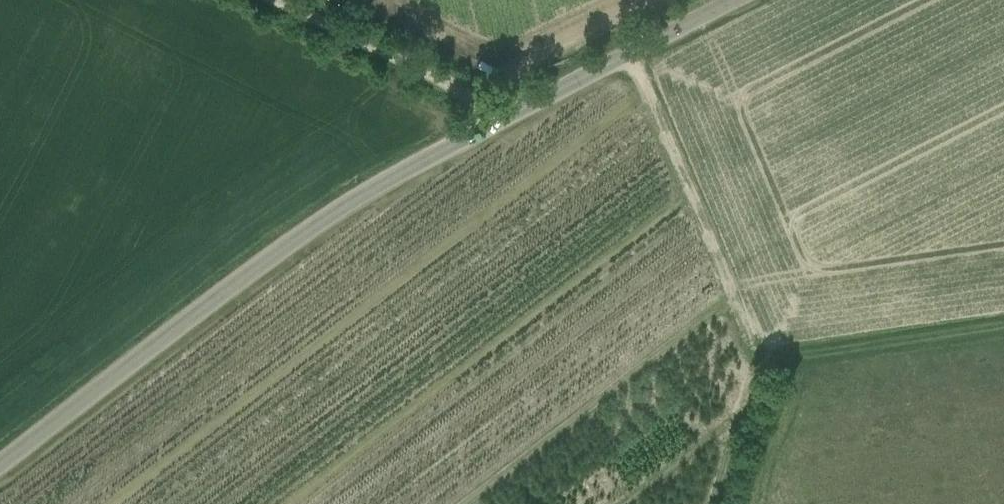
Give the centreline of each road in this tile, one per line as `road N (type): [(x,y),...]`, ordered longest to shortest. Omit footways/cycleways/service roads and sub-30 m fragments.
road 1 (unclassified): [(0,465),(326,214),(730,0)]
road 2 (track): [(635,50),(763,361)]
road 3 (track): [(274,0),(479,99),(494,123)]

